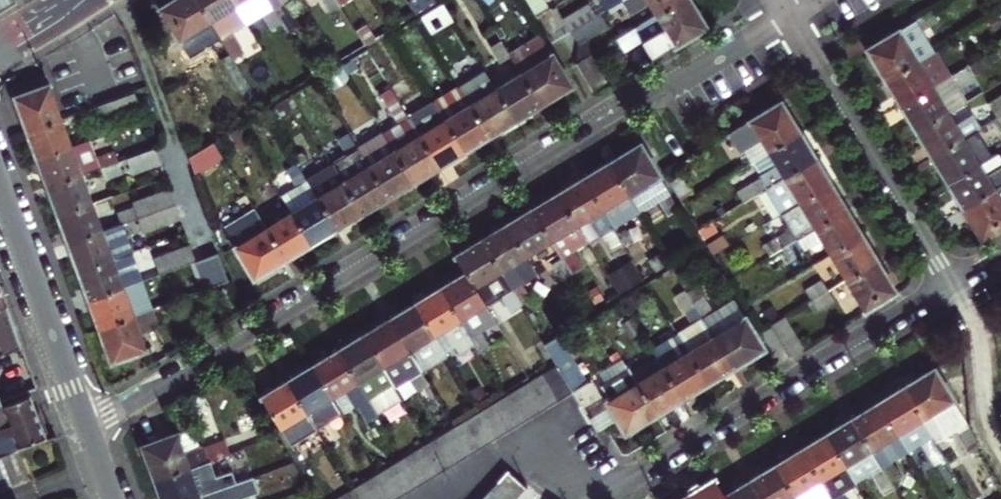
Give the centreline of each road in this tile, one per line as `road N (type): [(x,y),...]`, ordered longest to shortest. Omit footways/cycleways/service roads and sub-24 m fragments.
road 1 (residential): [(87,431),(787,13)]
road 2 (residential): [(455,498),(496,463),(529,449),(558,451),(599,481),(623,481),(949,282)]
road 3 (residential): [(787,13),(949,282)]
road 4 (secondary): [(0,195),(87,431)]

